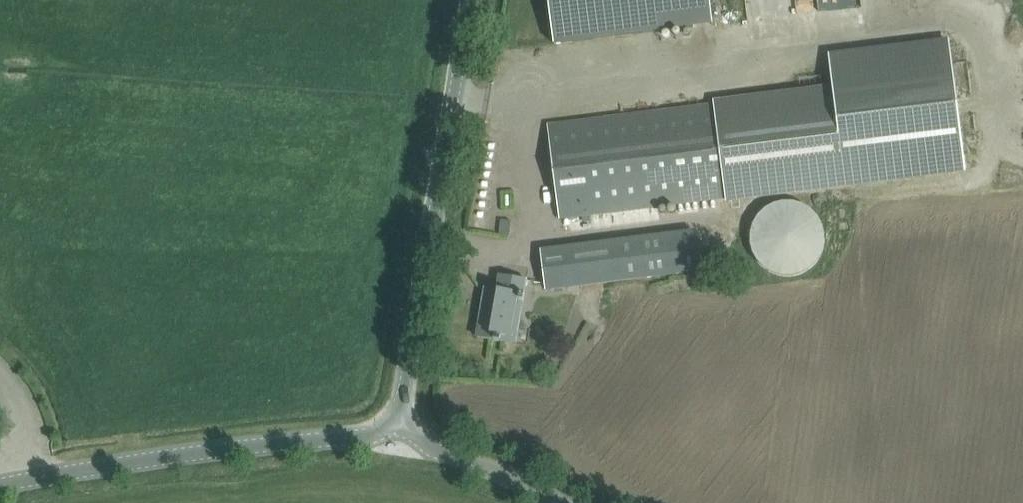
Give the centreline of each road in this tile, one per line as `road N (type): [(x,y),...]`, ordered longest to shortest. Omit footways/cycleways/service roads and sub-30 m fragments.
road 1 (unclassified): [(398,430),(472,0)]
road 2 (unclassified): [(0,485),(398,430)]
road 3 (unclassified): [(560,502),(398,430)]

